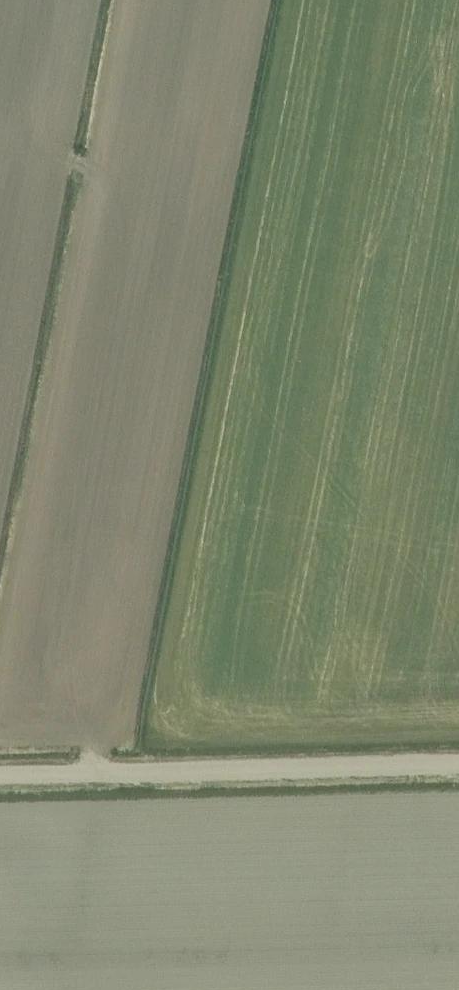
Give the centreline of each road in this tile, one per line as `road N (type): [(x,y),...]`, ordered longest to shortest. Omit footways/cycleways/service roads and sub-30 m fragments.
road 1 (track): [(458,764),(0,775)]

